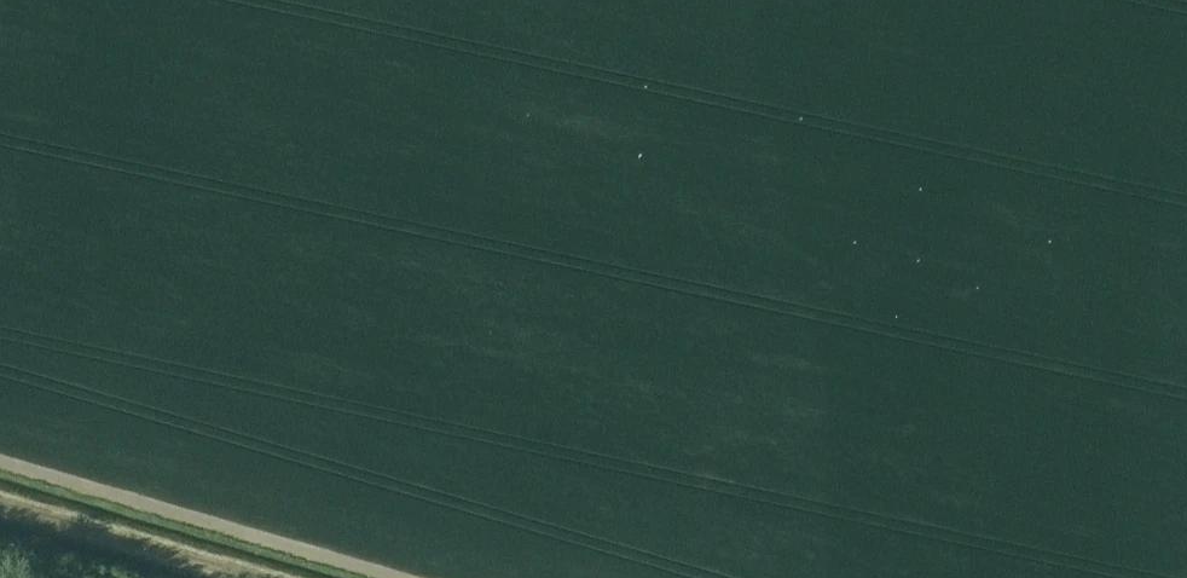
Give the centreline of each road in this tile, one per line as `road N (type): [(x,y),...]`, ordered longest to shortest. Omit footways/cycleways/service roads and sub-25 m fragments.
road 1 (track): [(266,577),(0,503)]

